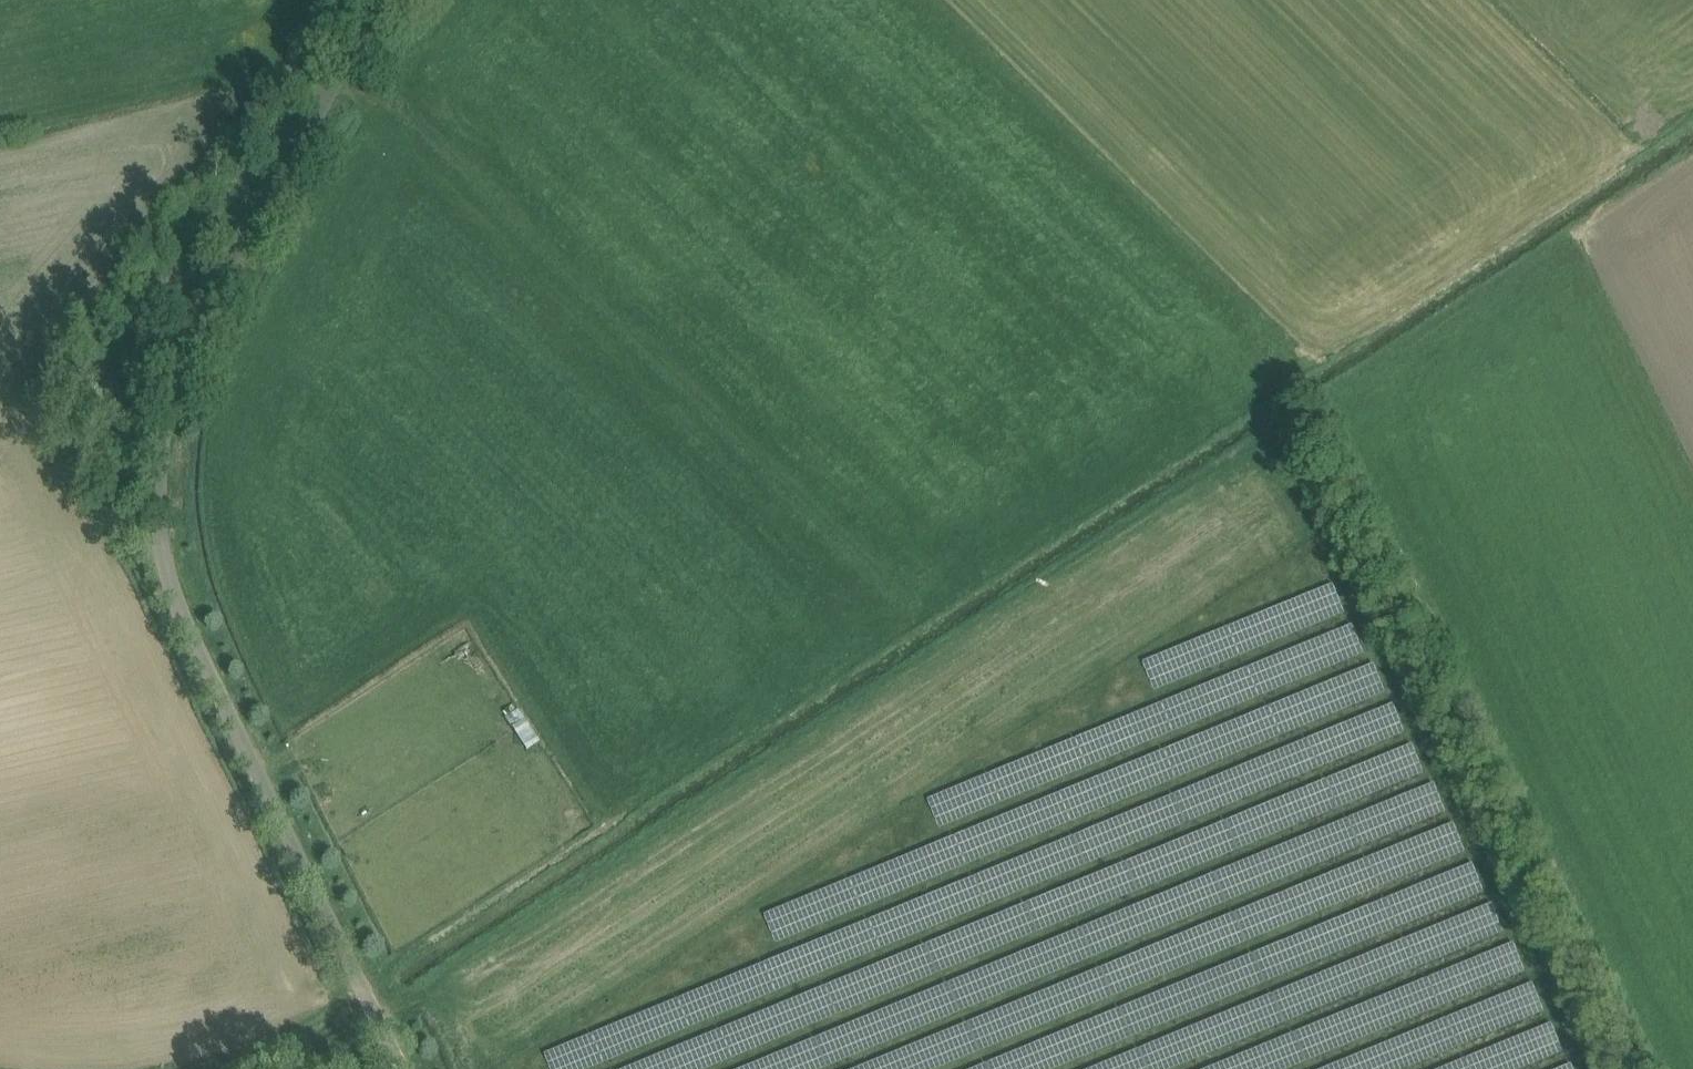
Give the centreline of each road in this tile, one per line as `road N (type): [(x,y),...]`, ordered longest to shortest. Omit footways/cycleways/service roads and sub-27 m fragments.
road 1 (unclassified): [(402,1068),(179,607),(158,542),(155,468),(188,330),(389,0)]

